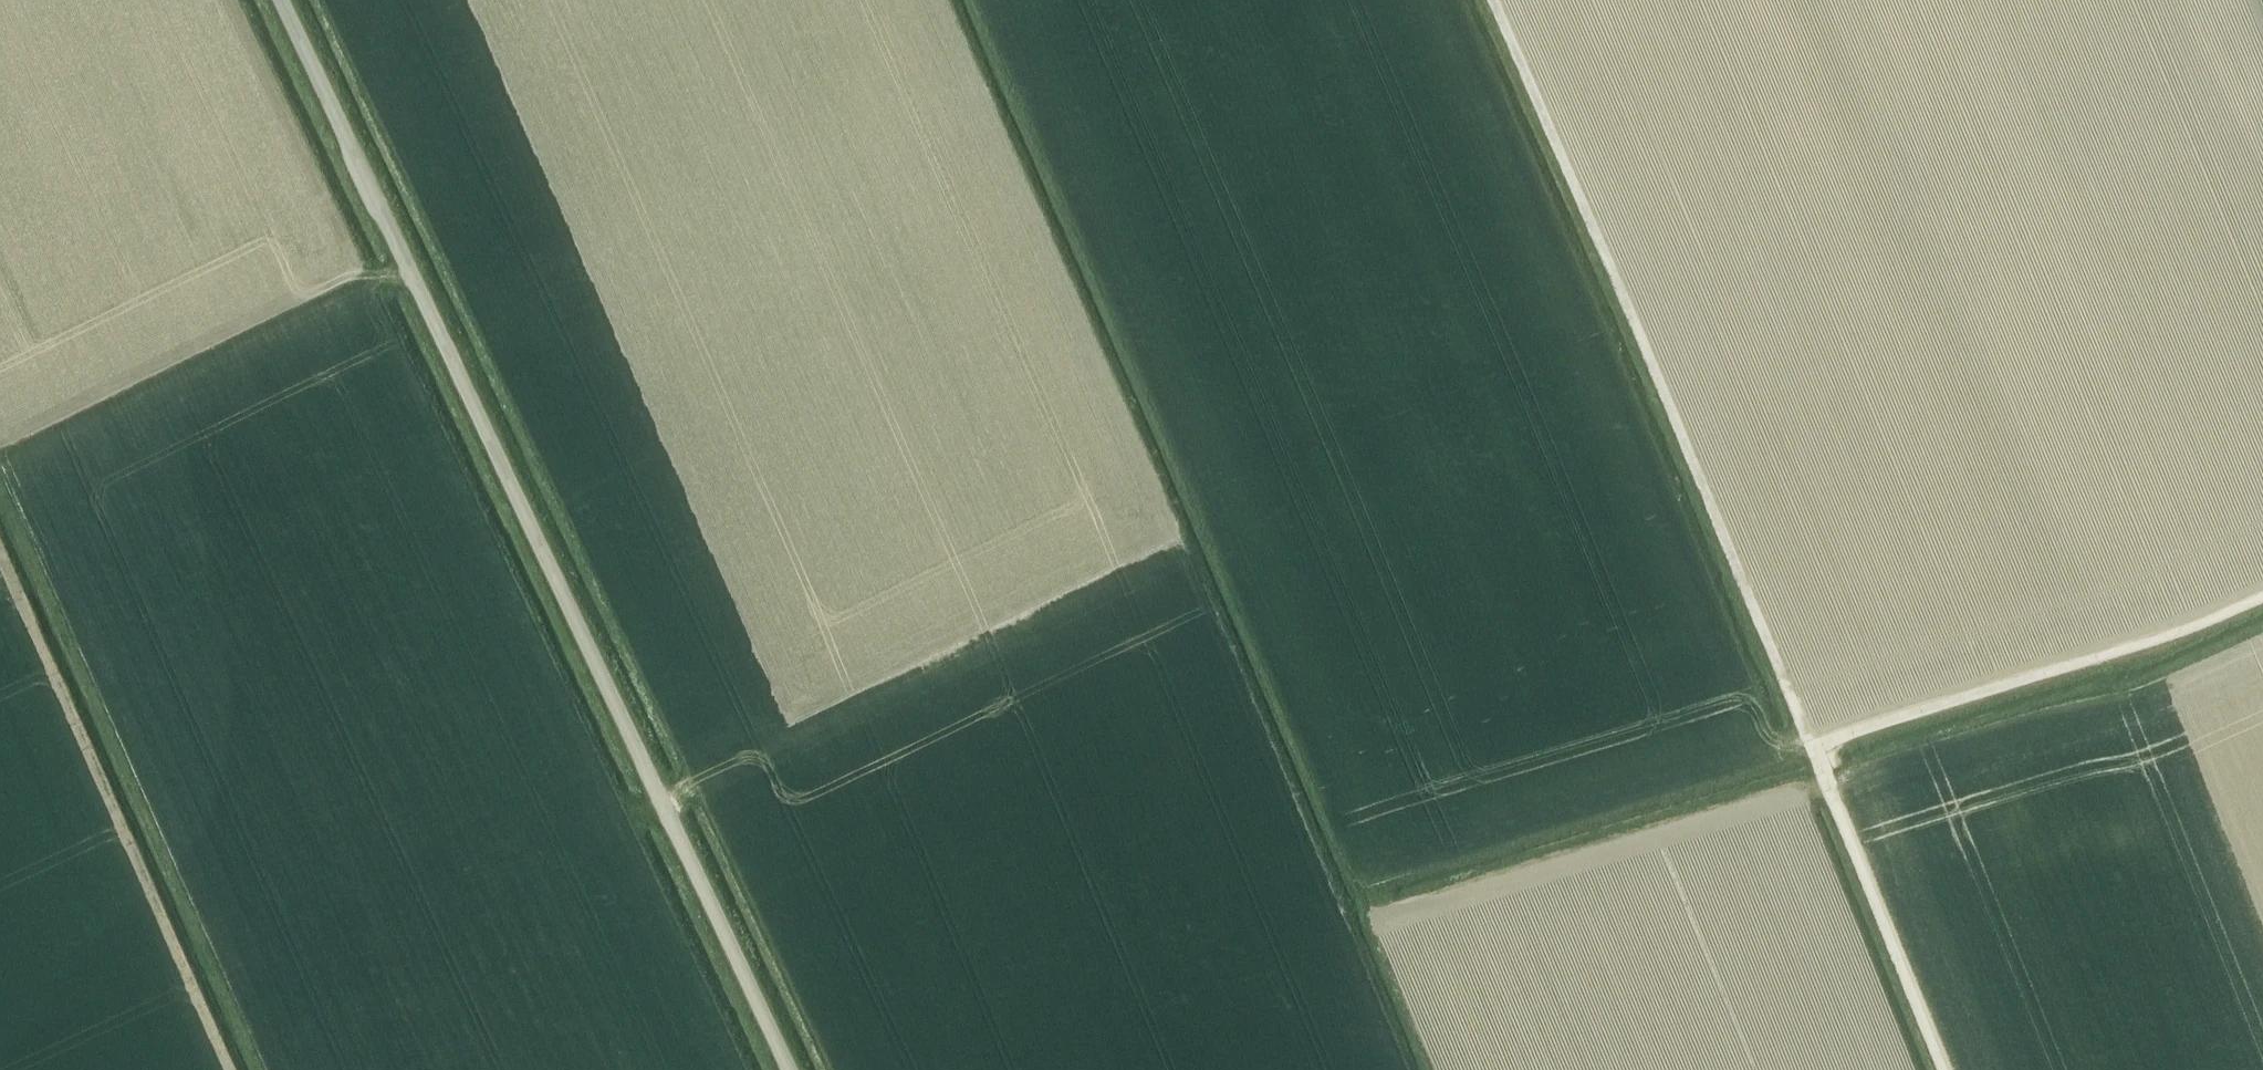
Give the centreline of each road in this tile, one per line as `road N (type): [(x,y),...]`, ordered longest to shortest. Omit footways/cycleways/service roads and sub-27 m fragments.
road 1 (unclassified): [(277,0),(785,1069)]

